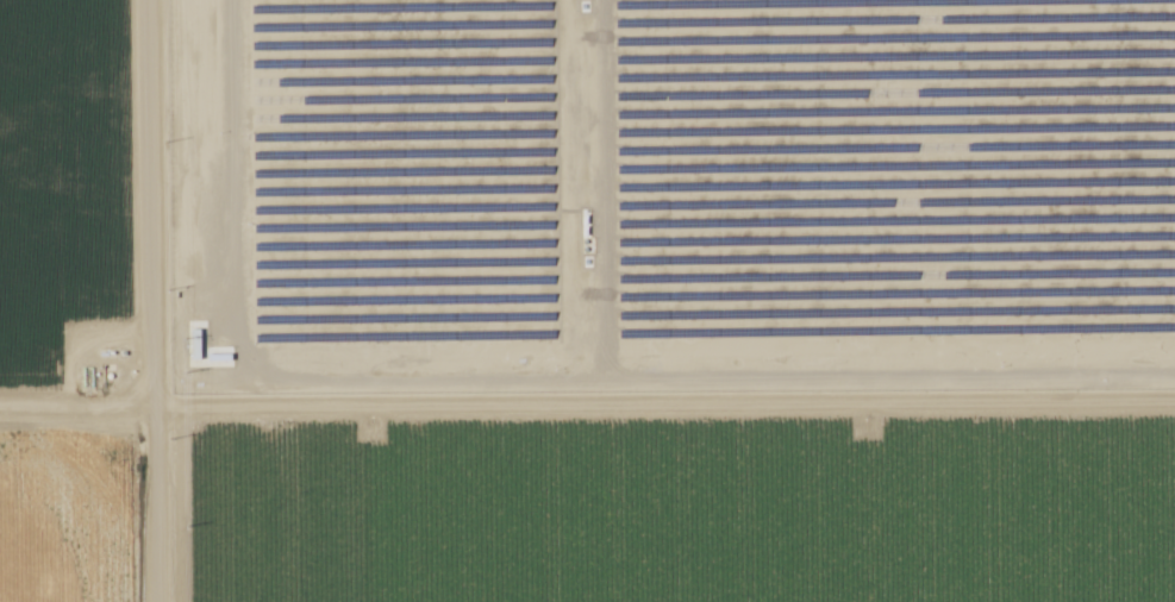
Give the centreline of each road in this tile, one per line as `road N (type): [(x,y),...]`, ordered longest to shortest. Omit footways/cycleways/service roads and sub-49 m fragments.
road 1 (residential): [(154,601),(147,0)]

